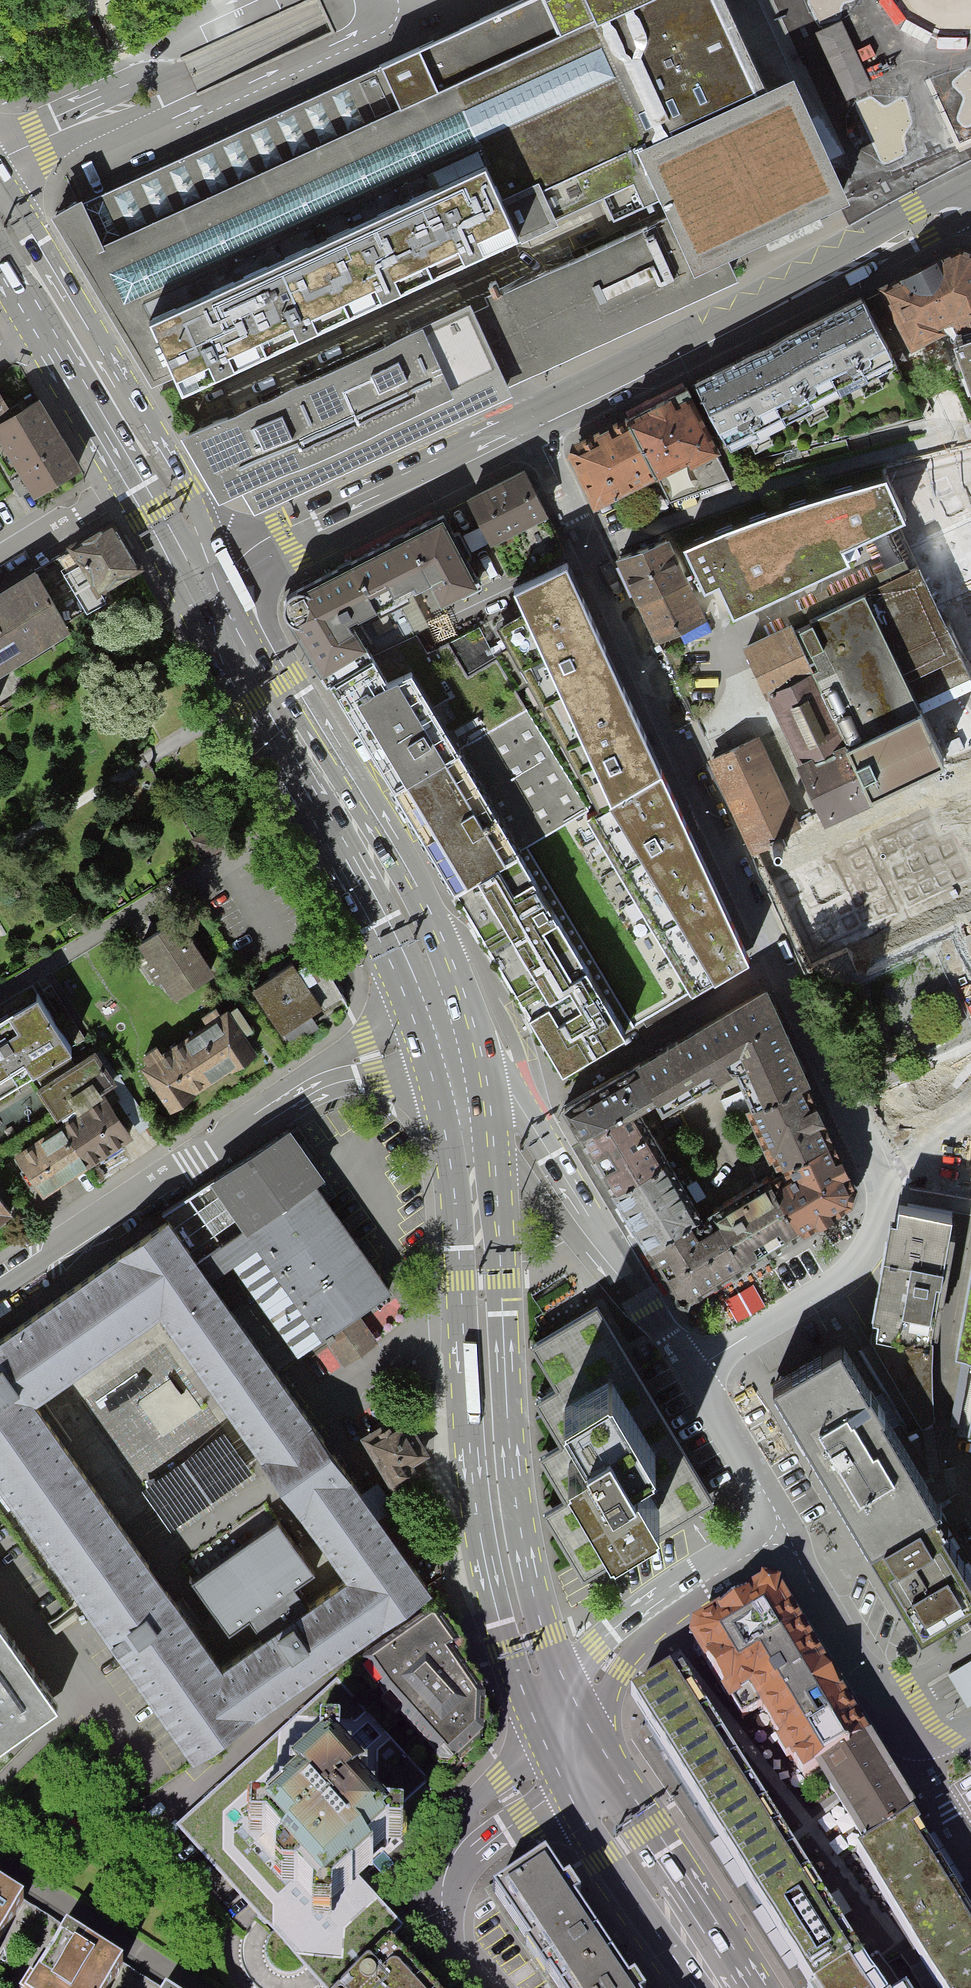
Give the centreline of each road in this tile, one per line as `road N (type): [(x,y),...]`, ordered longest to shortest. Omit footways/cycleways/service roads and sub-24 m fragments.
road 1 (residential): [(688,1372),(833,1288),(866,1255),(883,1198),(531,423)]
road 2 (primary): [(437,1085),(476,1517),(505,1647),(539,1731)]
road 3 (primary): [(567,1687),(538,1613),(517,1510),(488,1125)]
road 4 (residential): [(970,198),(531,423)]
road 5 (primary): [(457,986),(433,924),(367,809),(211,584)]
road 6 (residential): [(0,995),(311,805)]
road 7 (residential): [(531,423),(211,584)]
road 8 (residential): [(290,1096),(0,1289)]
road 9 (primary): [(749,1987),(589,1731)]
road 10 (residential): [(932,1793),(786,1533)]
road 11 (residential): [(589,1731),(620,1670),(661,1626),(755,1566),(786,1533)]
road 12 (residential): [(786,1533),(753,1536),(654,1595),(596,1646),(567,1687)]
road 13 (primary): [(211,584),(238,681),(311,805)]
road 14 (primary): [(566,1789),(616,1881),(693,1987)]
road 15 (residential): [(597,1249),(550,1156),(476,1051)]
road 16 (residential): [(786,1533),(688,1372)]
road 17 (primary): [(311,805),(399,962)]
road 18 (residential): [(539,1731),(477,1797),(443,1876)]
road 19 (residential): [(146,469),(0,559)]
road 20 (primary): [(58,323),(146,469)]
road 21 (residential): [(488,1125),(549,1209),(597,1249)]
road 22 (residential): [(597,1249),(688,1372)]
road 23 (residential): [(443,1876),(566,1789)]
road 24 (primary): [(146,469),(211,584)]
road 25 (residential): [(480,1987),(444,1944),(443,1876)]

